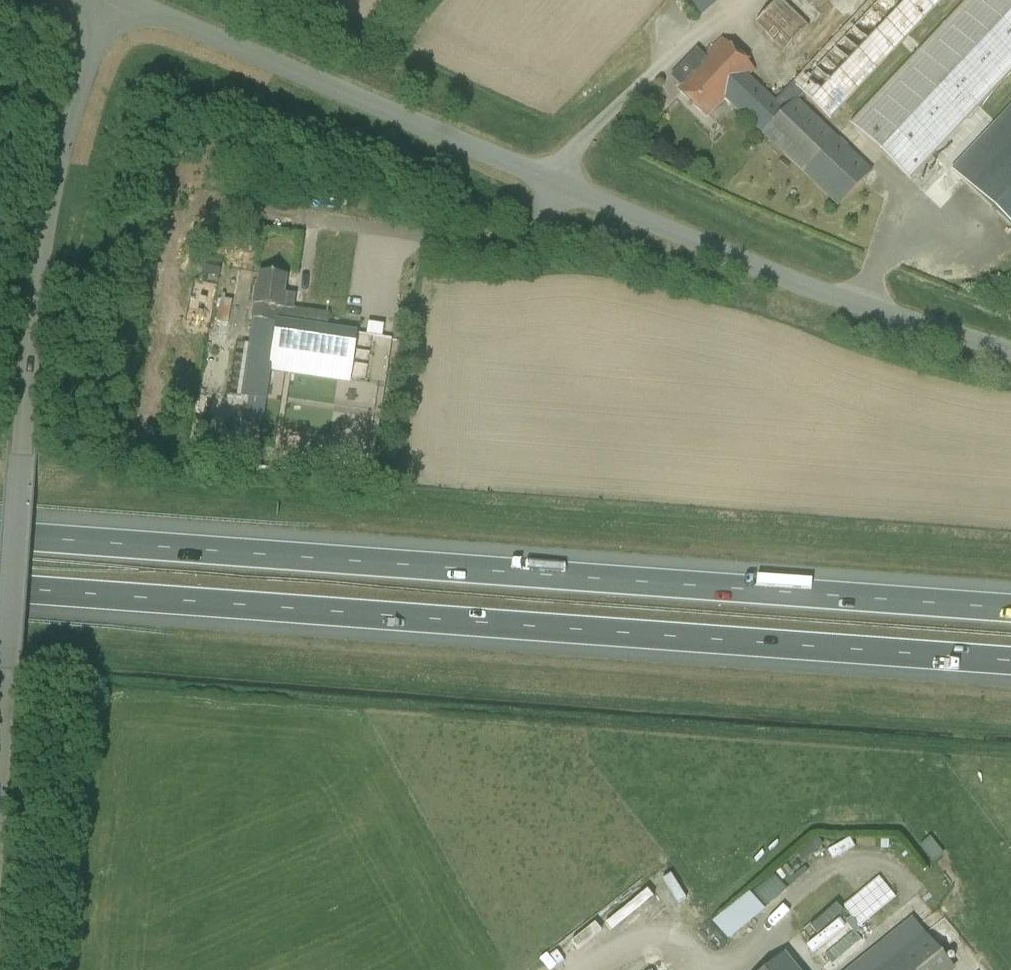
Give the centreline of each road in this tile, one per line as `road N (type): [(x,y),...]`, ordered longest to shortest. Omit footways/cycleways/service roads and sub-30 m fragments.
road 1 (motorway): [(0,587),(1010,661)]
road 2 (motorway): [(1010,610),(0,537)]
road 3 (unclassified): [(119,0),(778,276),(1010,351)]
road 4 (unclassified): [(0,763),(45,219),(108,0)]

